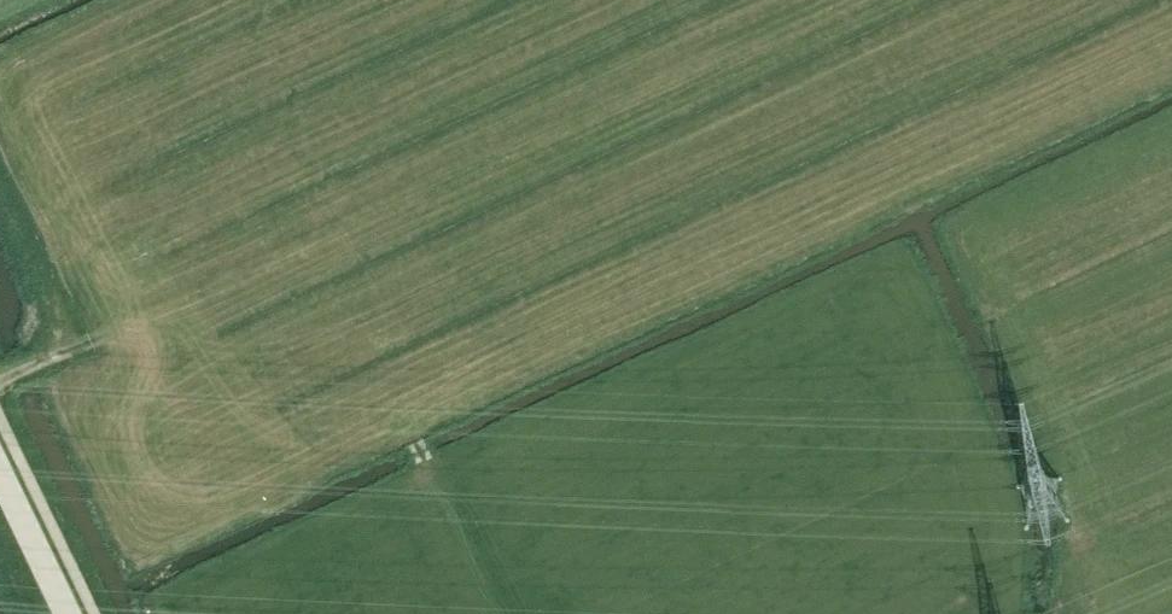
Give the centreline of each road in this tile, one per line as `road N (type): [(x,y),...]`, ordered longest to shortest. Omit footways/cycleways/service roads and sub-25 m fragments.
road 1 (tertiary): [(68,613),(0,471)]

